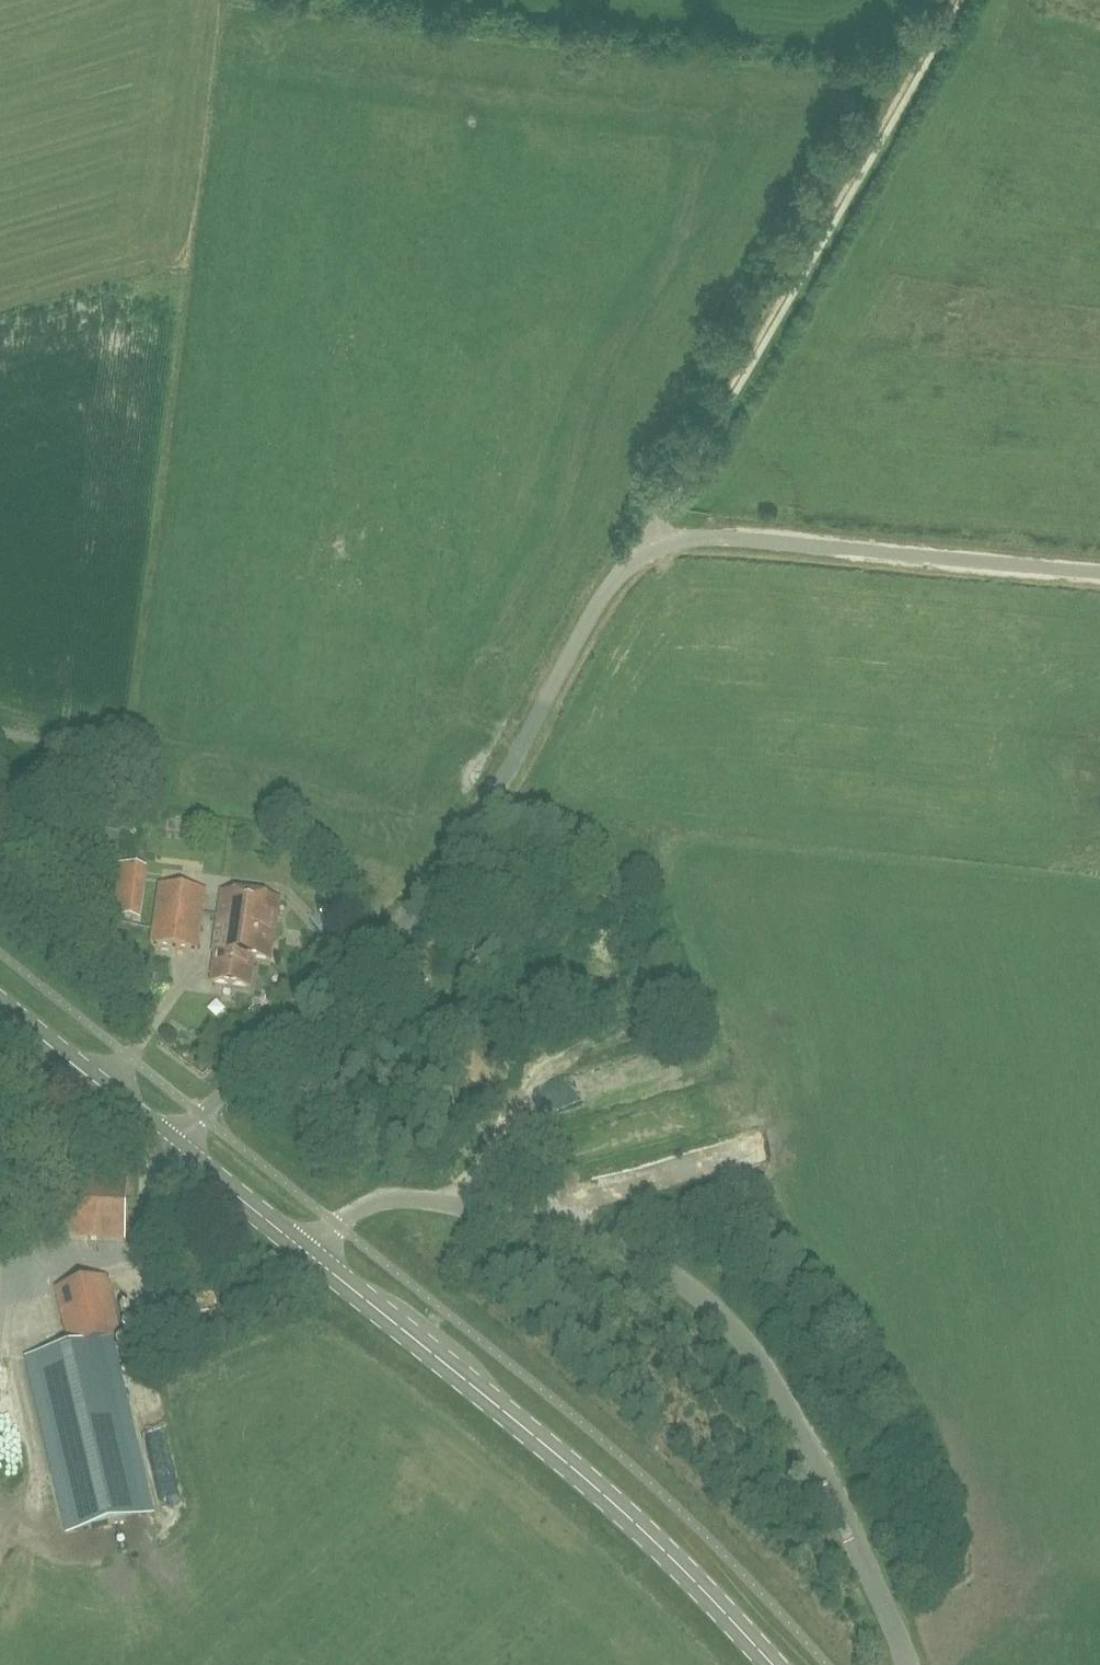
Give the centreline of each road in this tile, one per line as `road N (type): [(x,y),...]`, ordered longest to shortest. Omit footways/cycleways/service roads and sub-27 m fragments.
road 1 (unclassified): [(175,1148),(439,885),(629,568),(682,544),(739,541),(1099,576)]
road 2 (secondary): [(768,1664),(595,1489),(175,1148)]
road 3 (track): [(639,562),(657,511),(949,0)]
road 4 (secondary): [(175,1148),(0,1007)]

